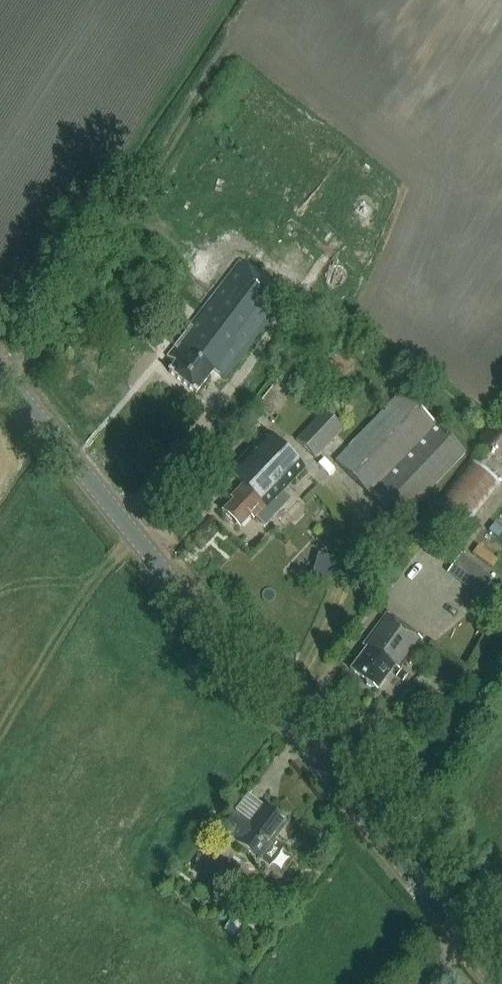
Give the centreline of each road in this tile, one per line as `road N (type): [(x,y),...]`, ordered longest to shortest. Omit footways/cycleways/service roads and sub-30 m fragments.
road 1 (tertiary): [(499,983),(0,372)]

